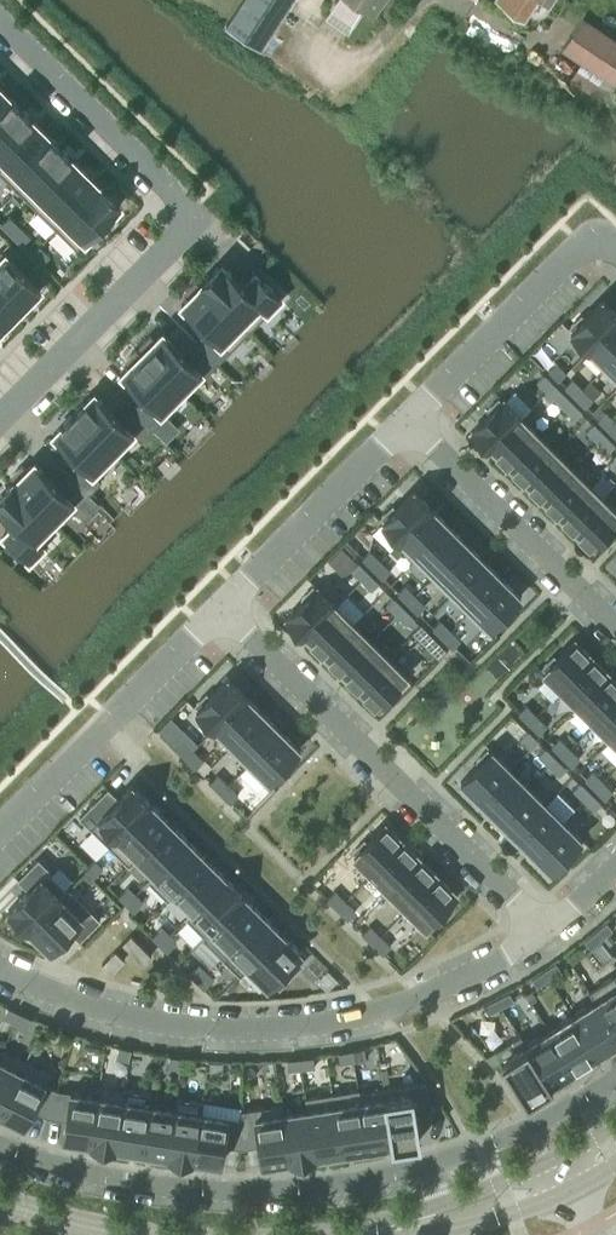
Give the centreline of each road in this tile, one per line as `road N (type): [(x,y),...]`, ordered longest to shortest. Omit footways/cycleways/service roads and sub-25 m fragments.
road 1 (residential): [(615,1077),(485,1142),(329,1185),(264,1191),(119,1178),(0,1144)]
road 2 (residential): [(550,927),(422,995),(270,1028),(141,1022),(26,982),(0,965)]
road 3 (residential): [(0,20),(199,217),(0,417)]
road 4 (residential): [(550,927),(225,605)]
road 5 (residential): [(225,605),(0,834)]
road 6 (residential): [(615,251),(594,230),(410,418)]
road 7 (residential): [(410,418),(615,620)]
road 8 (residential): [(410,418),(225,605)]
road 9 (tertiary): [(404,1226),(450,1226),(512,1212),(572,1187)]
road 10 (tertiary): [(557,1157),(427,1208),(404,1226)]
road 11 (tertiary): [(151,1234),(0,1200)]

